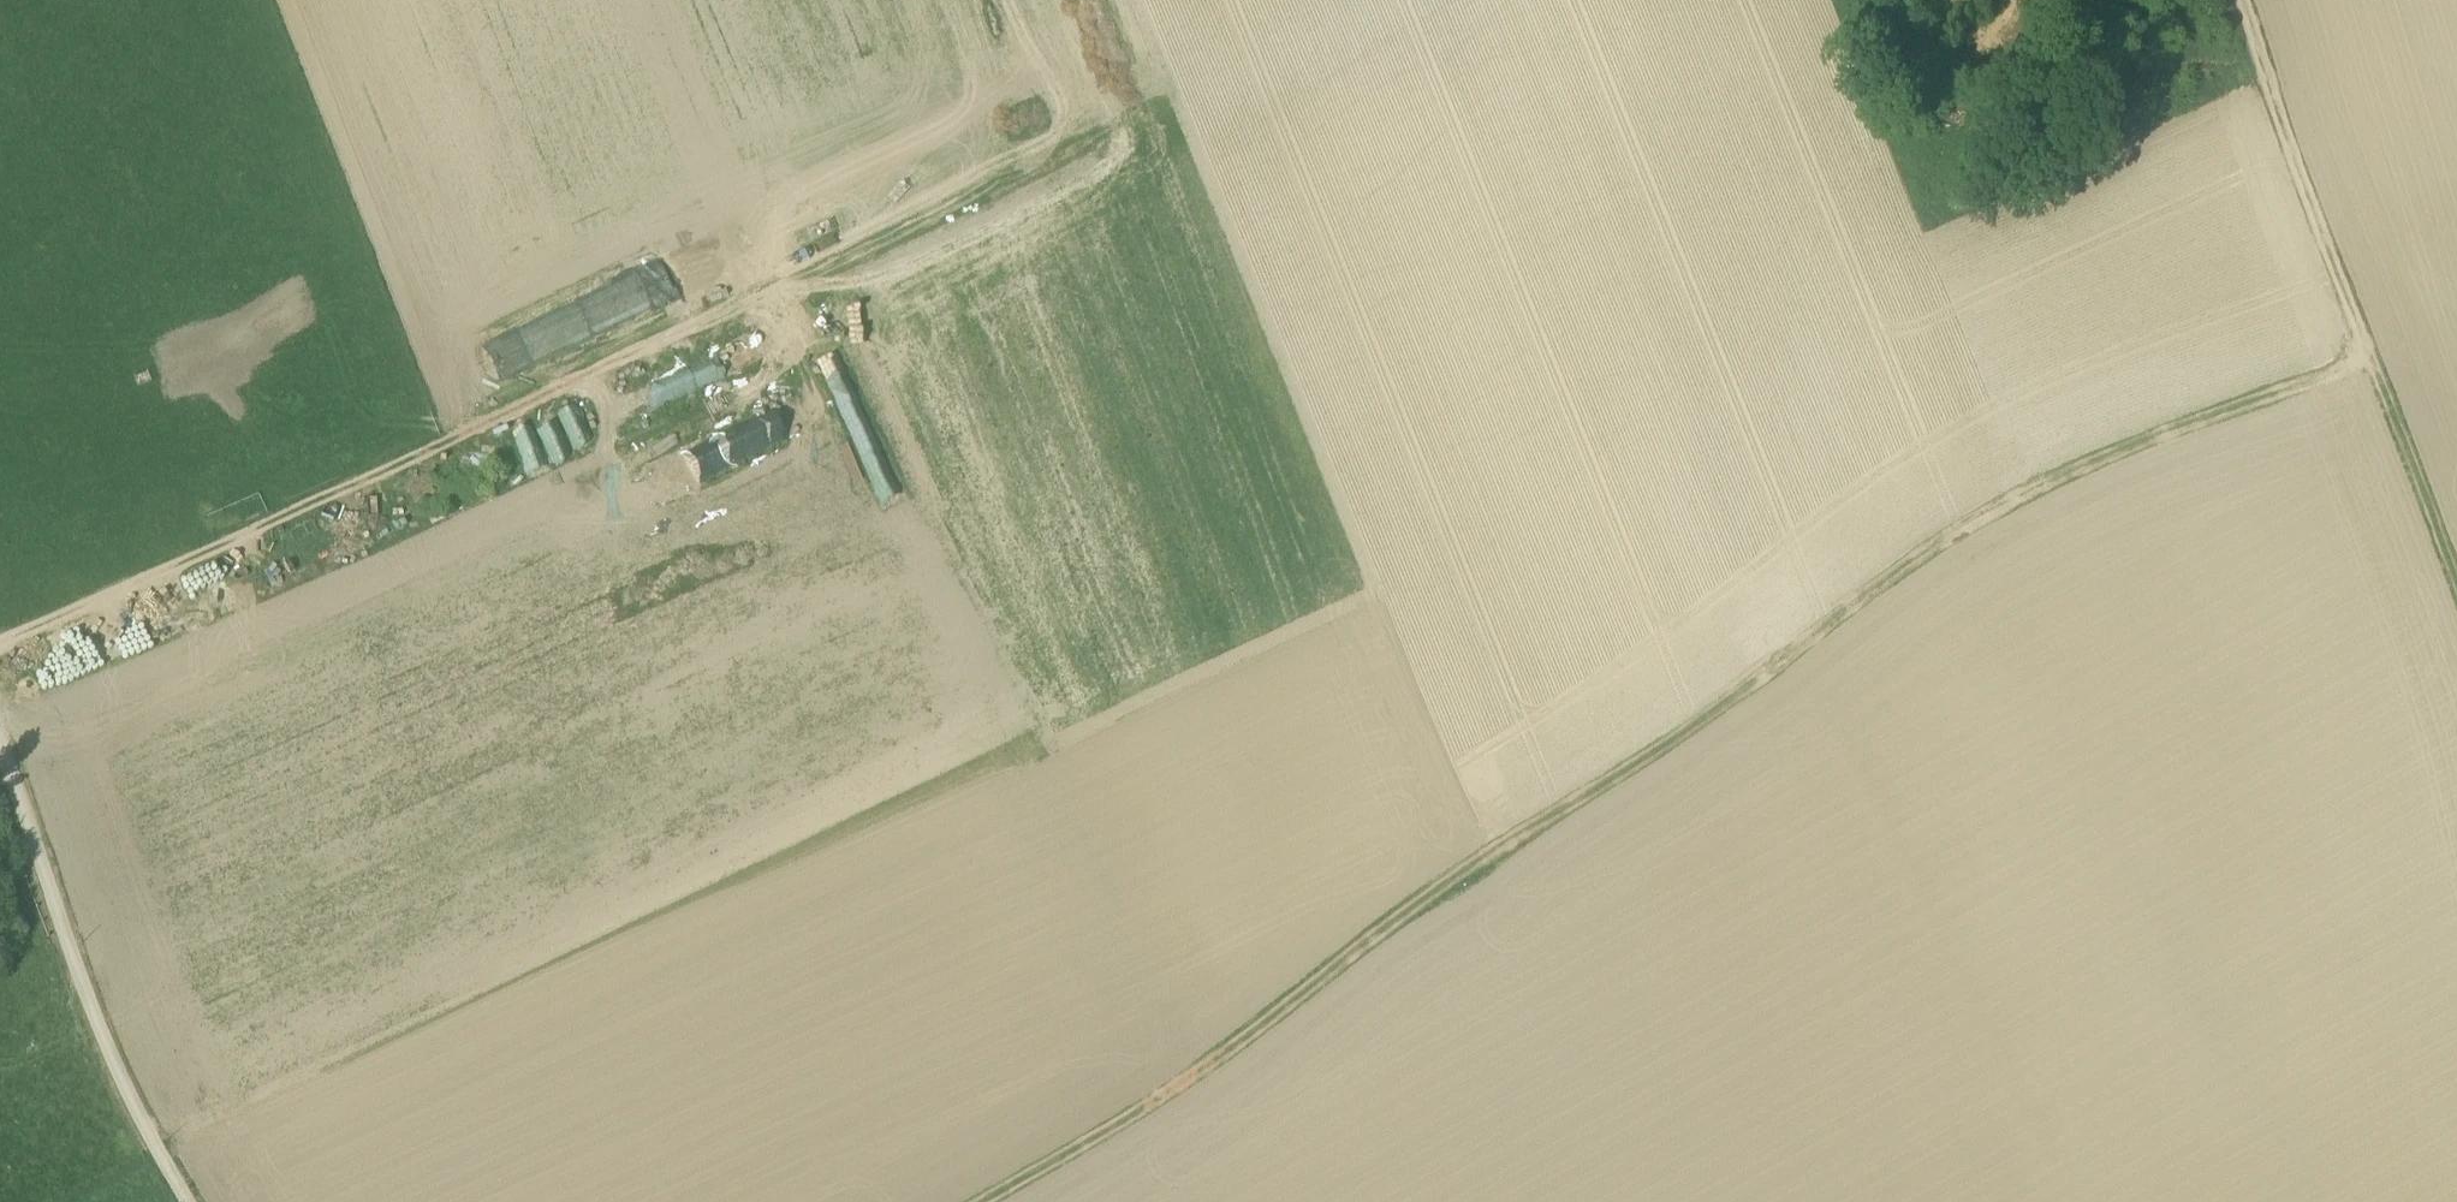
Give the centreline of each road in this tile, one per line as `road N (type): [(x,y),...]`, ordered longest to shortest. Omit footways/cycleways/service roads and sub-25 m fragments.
road 1 (track): [(1008,1201),(1105,1151),(1361,961),(1440,914),(1876,571),(1999,489),(2350,348)]
road 2 (unclassified): [(0,754),(104,1050),(189,1201)]
road 3 (track): [(2350,348),(2224,0)]
road 4 (track): [(2456,635),(2350,348)]

